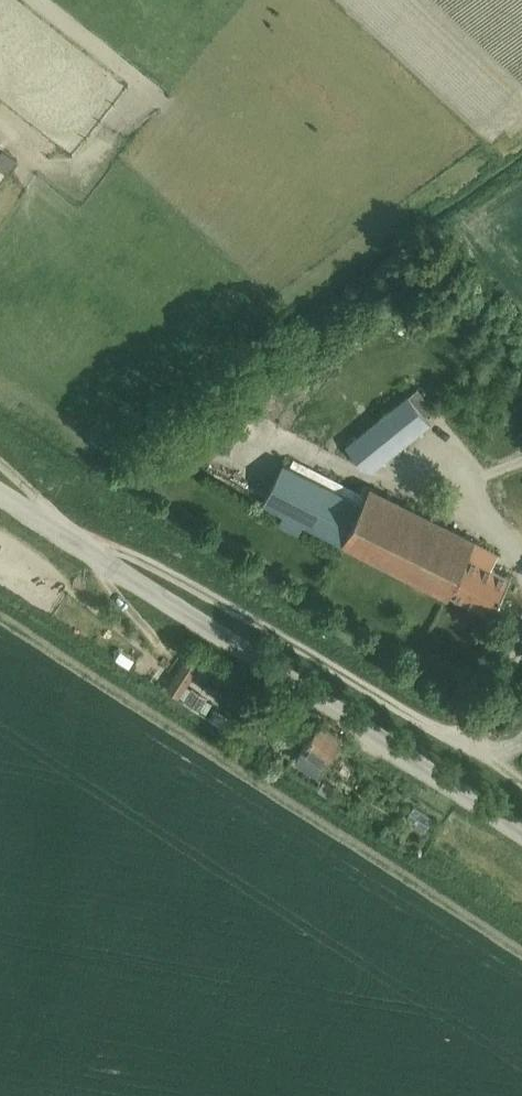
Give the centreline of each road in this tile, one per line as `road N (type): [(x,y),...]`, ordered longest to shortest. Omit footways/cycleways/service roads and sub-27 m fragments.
road 1 (tertiary): [(521,835),(0,496)]
road 2 (track): [(521,789),(143,556),(48,525),(0,470)]

